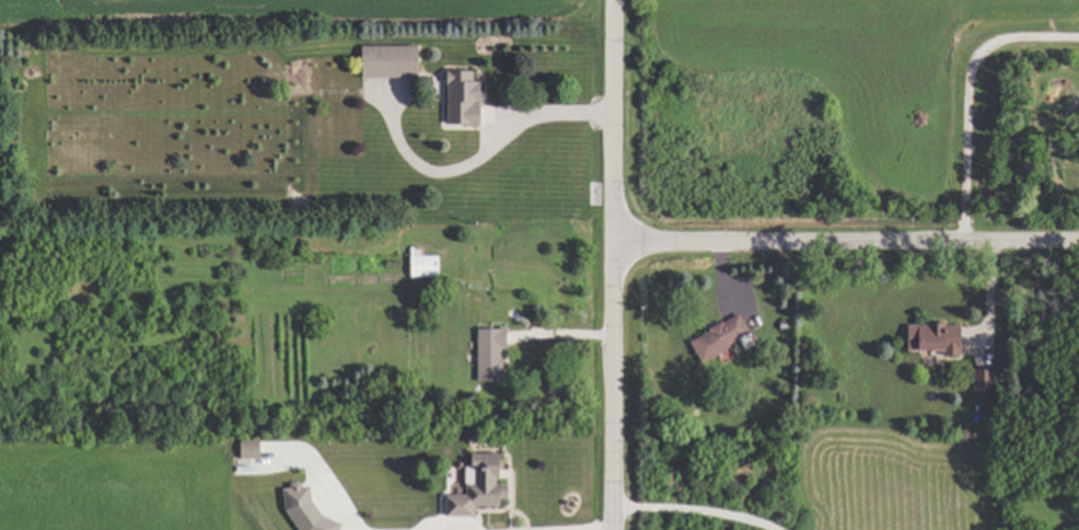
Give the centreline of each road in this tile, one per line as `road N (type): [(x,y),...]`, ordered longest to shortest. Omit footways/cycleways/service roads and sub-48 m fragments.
road 1 (residential): [(614,529),(613,0)]
road 2 (residential): [(615,244),(1078,243)]

